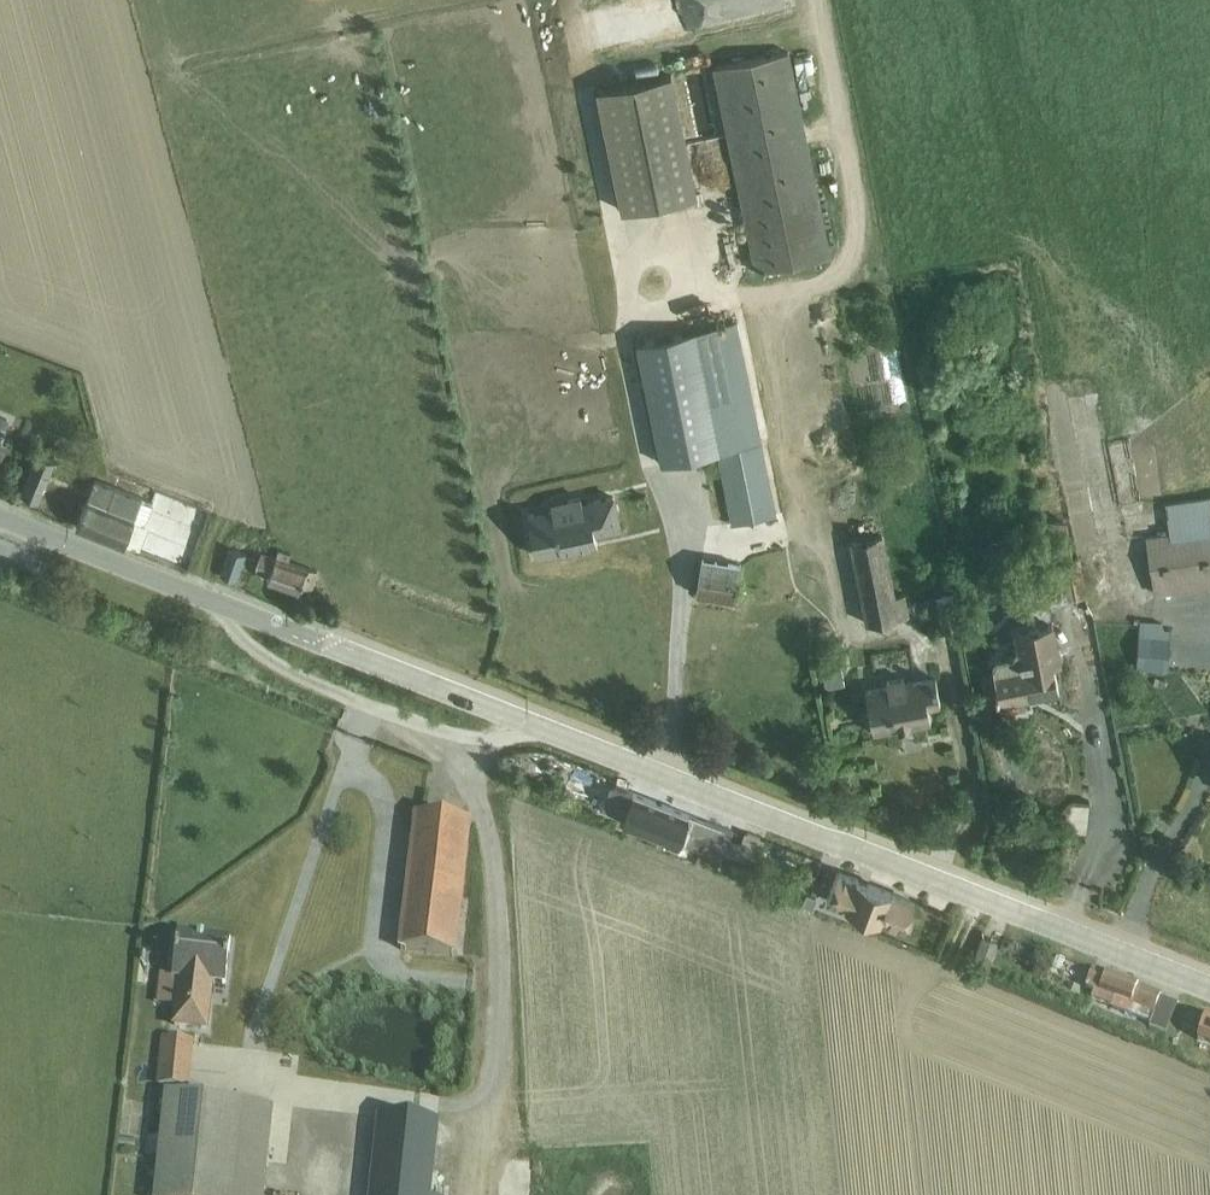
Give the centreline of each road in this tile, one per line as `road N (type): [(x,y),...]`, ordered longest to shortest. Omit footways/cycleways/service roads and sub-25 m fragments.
road 1 (residential): [(1209,987),(0,512)]

